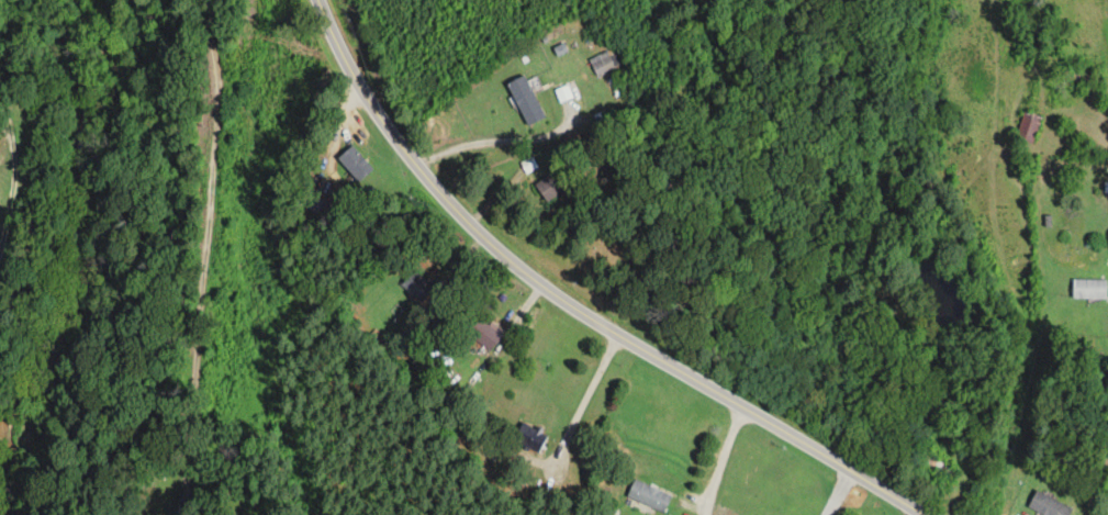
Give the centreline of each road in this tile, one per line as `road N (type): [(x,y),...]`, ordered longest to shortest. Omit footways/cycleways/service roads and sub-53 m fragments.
road 1 (residential): [(790,436),(619,335),(483,236),(388,127),(319,0)]
road 2 (residential): [(920,514),(790,436)]

